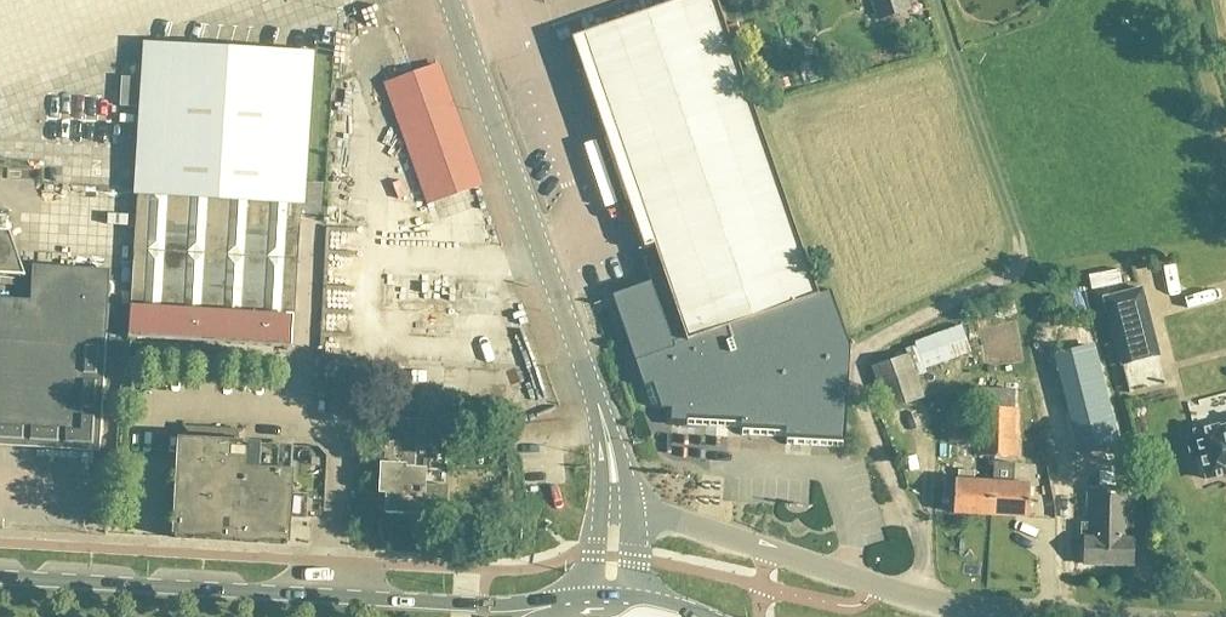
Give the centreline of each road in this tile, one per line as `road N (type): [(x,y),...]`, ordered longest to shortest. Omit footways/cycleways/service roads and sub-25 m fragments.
road 1 (unclassified): [(936,606),(881,447),(862,363),(902,317),(1010,273),(1020,257),(1019,230),(936,0)]
road 2 (primary): [(549,598),(480,606),(0,576)]
road 3 (tertiary): [(611,497),(602,431),(446,0)]
road 4 (unclassified): [(936,606),(611,497)]
road 5 (unclassified): [(1071,616),(936,606)]

